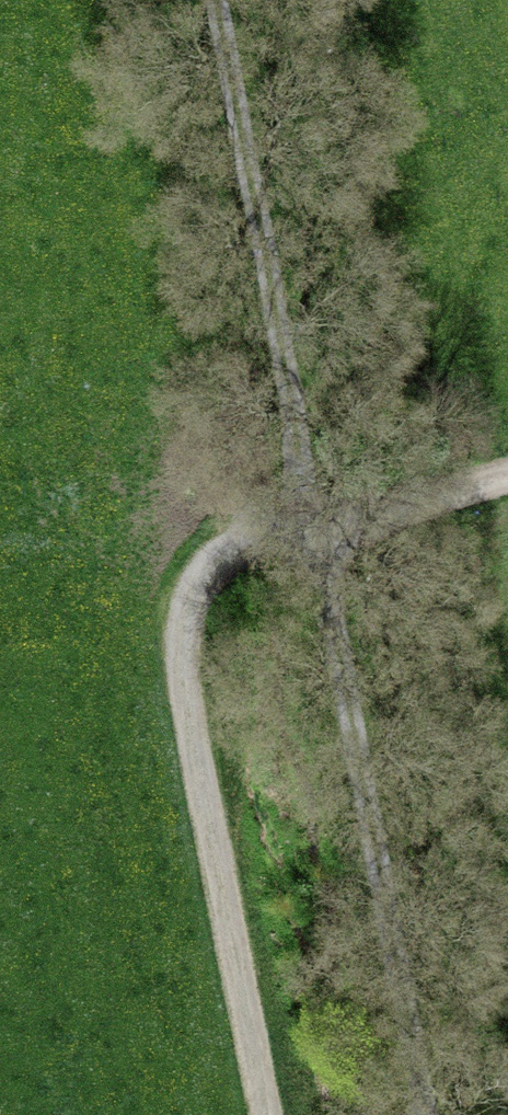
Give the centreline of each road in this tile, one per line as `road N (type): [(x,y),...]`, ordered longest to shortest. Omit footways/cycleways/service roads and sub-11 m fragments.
road 1 (track): [(507,475),(248,544),(196,585),(182,644),(186,689),(267,1114)]
road 2 (track): [(309,525),(429,1114)]
road 3 (track): [(309,525),(218,0)]

